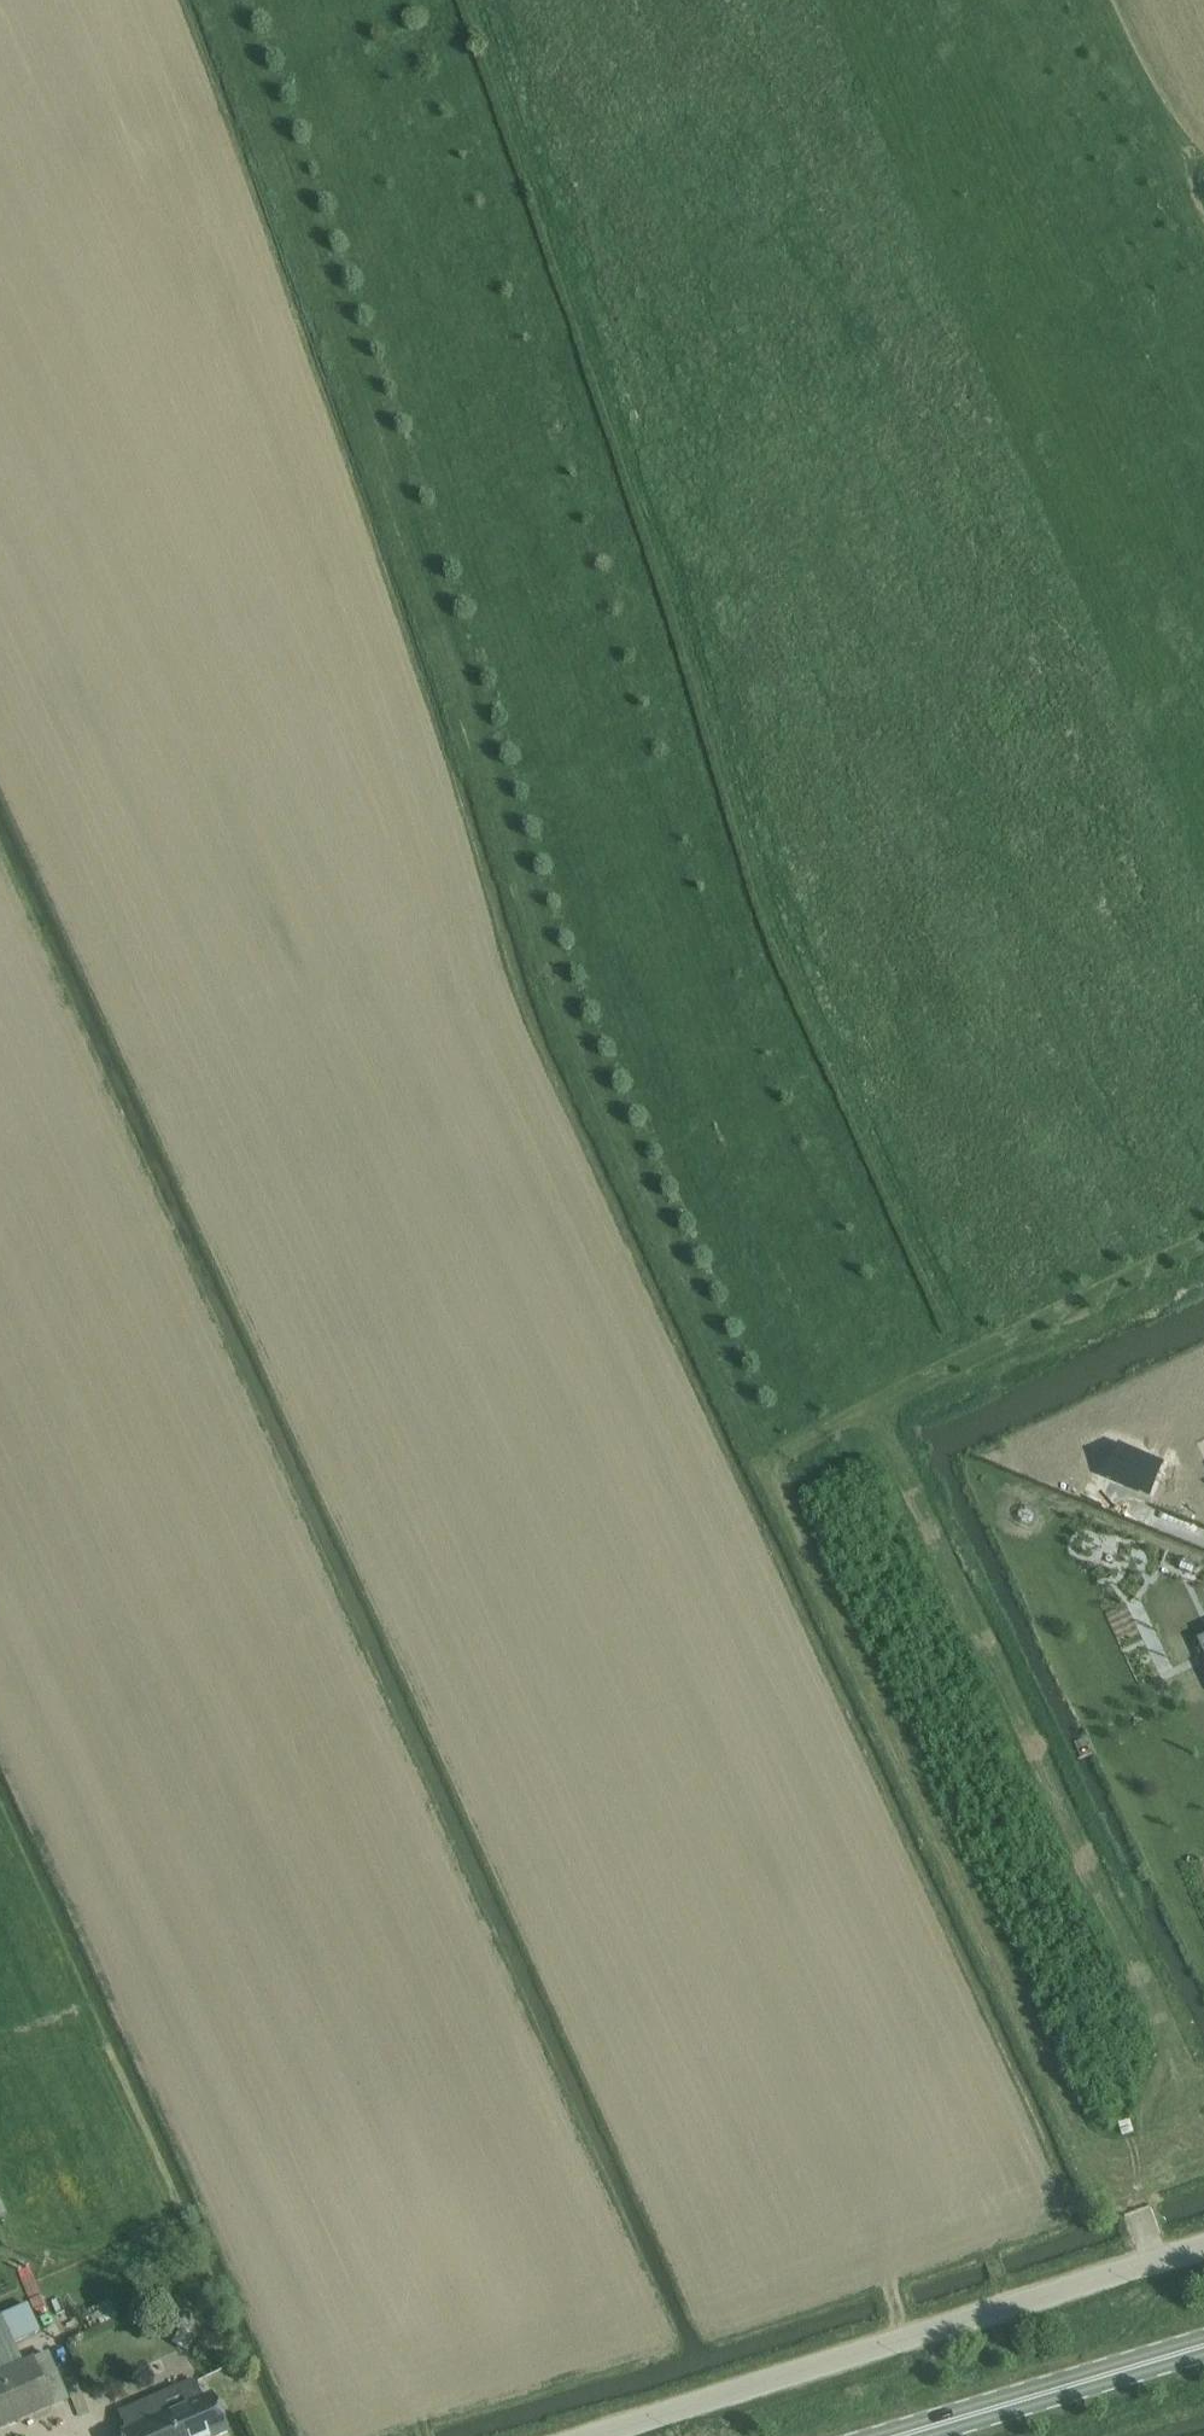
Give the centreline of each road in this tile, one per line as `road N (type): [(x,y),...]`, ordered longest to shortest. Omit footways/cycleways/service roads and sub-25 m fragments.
road 1 (unclassified): [(588,2435),(1203,2247)]
road 2 (primary): [(864,2435),(1203,2333)]

